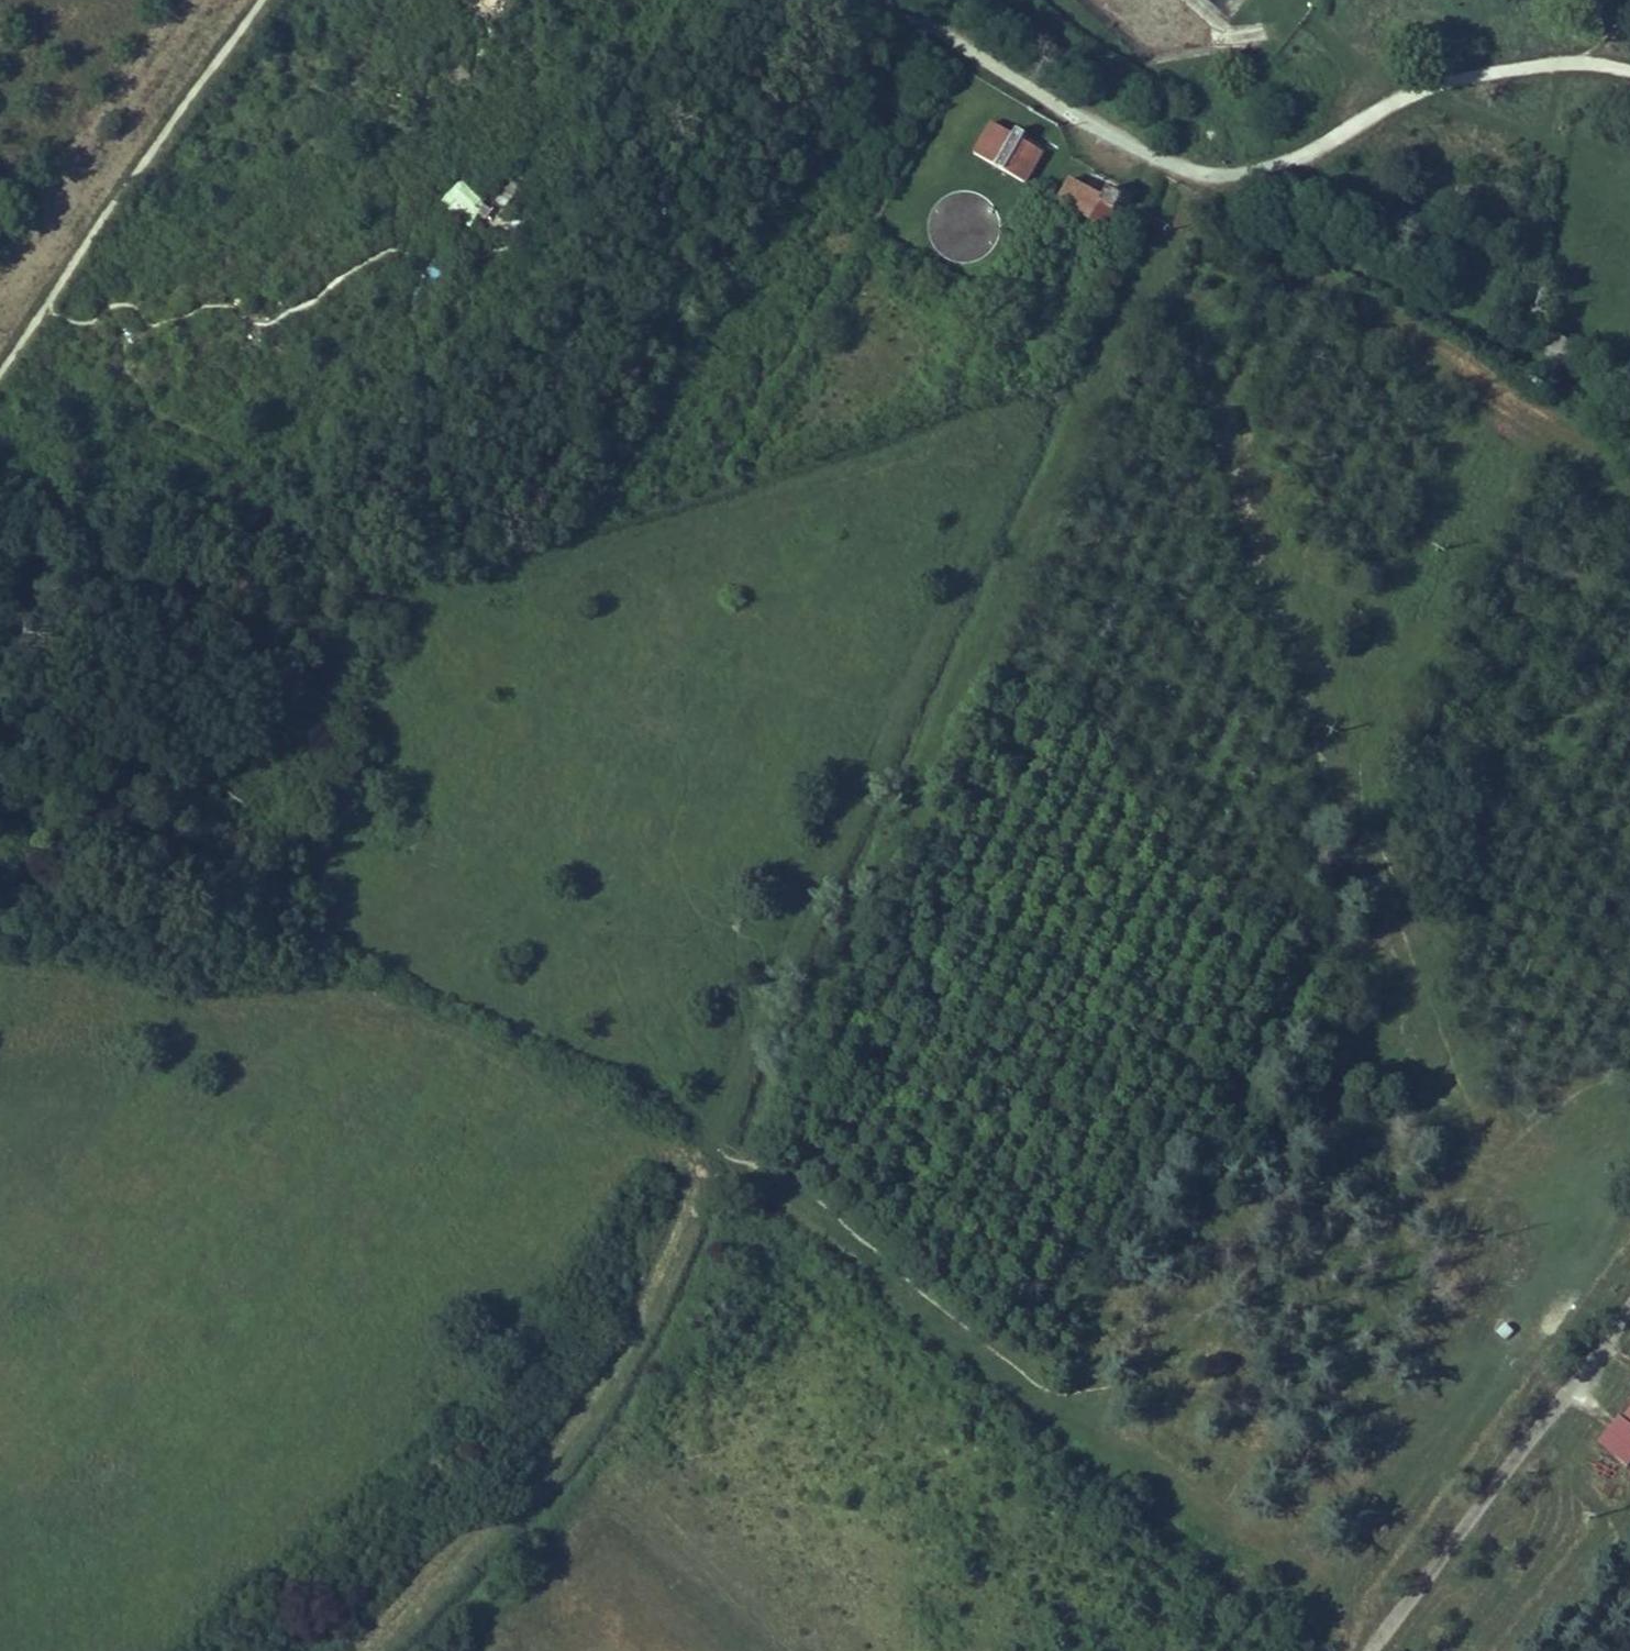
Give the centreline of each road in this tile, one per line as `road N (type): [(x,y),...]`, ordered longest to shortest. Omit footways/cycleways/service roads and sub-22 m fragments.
road 1 (track): [(0,562),(133,588),(413,600),(1038,419),(663,1269),(538,1472),(353,1650)]

